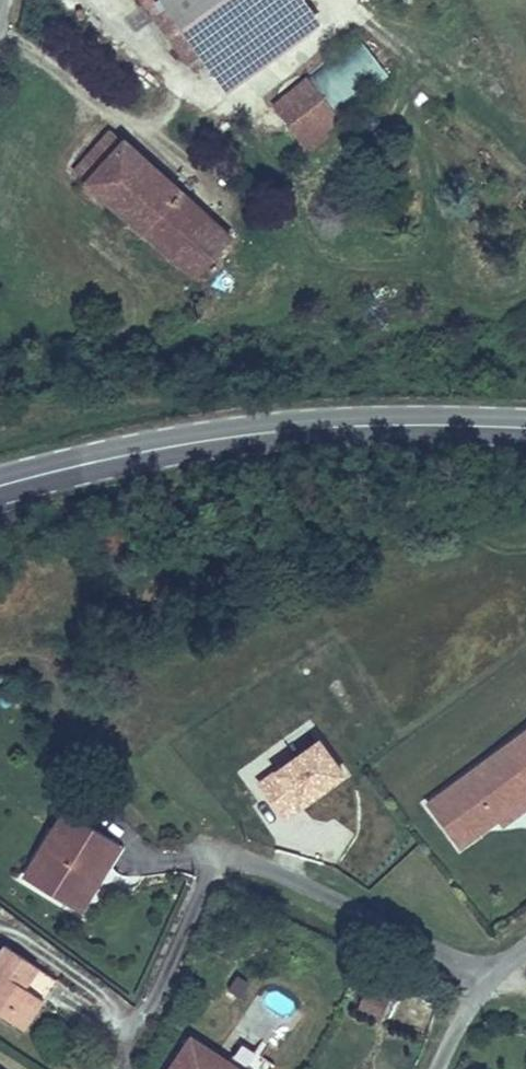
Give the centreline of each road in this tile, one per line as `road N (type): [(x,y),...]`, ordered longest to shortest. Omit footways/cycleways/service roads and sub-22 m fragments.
road 1 (primary): [(525,429),(305,428),(117,457),(0,485)]
road 2 (residential): [(490,971),(249,858),(212,874),(126,1047)]

